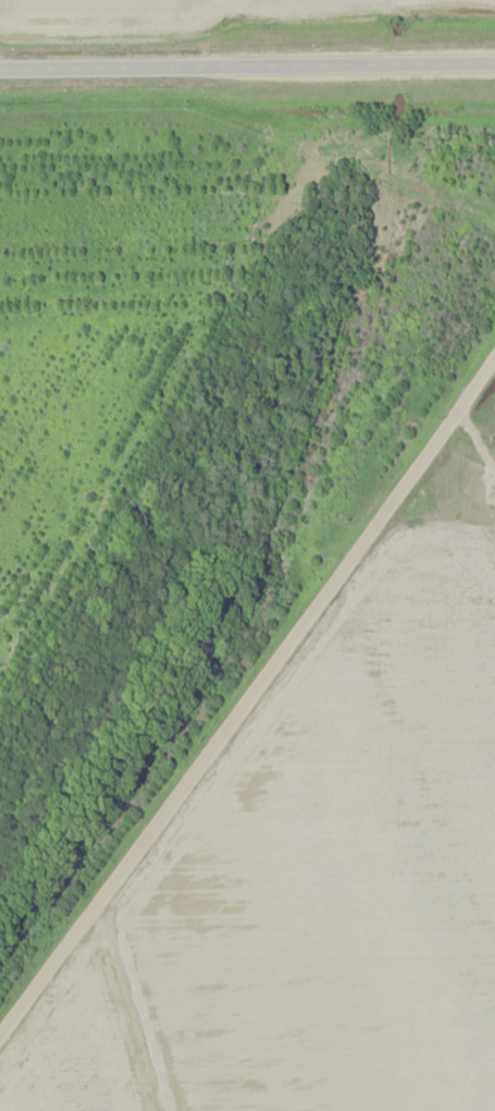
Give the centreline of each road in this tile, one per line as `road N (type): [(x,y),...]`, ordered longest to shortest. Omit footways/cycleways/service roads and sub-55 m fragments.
road 1 (residential): [(0,1035),(494,362)]
road 2 (track): [(492,475),(458,505),(445,544),(381,567),(366,583),(352,659),(367,709),(494,990)]
road 3 (secondary): [(494,61),(0,68)]

